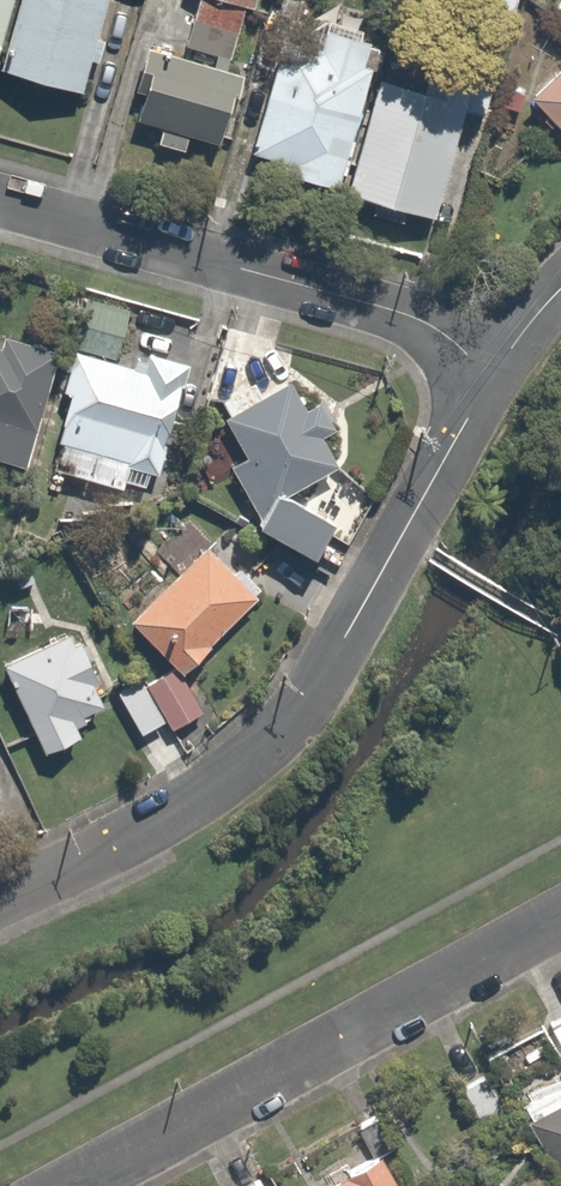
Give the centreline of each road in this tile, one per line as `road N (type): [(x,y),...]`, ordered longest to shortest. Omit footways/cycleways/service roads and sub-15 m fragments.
road 1 (residential): [(492,382),(325,666),(278,731),(174,815),(105,855),(0,899)]
road 2 (residential): [(75,1185),(560,924)]
road 3 (residential): [(0,200),(427,324),(492,382)]

